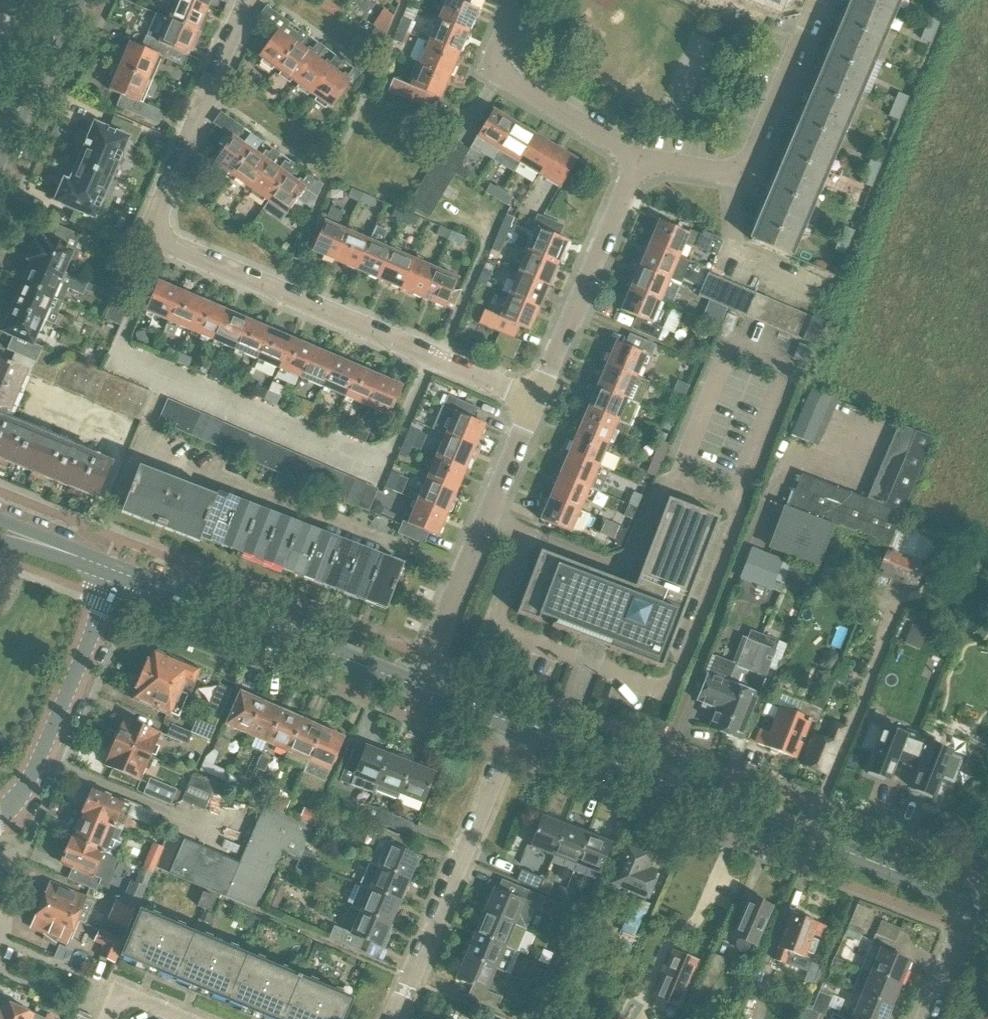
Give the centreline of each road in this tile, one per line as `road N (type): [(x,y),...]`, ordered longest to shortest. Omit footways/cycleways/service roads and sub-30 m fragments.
road 1 (residential): [(535,399),(151,232),(248,0)]
road 2 (secondary): [(518,726),(979,903)]
road 3 (secondary): [(117,572),(417,687)]
road 4 (residential): [(395,1018),(518,726)]
road 5 (residential): [(417,687),(535,399)]
road 6 (residential): [(0,813),(28,781),(117,572)]
road 7 (residential): [(535,399),(639,159)]
road 8 (residential): [(639,159),(492,67),(519,0)]
road 9 (residential): [(737,175),(754,159),(820,0)]
road 10 (residential): [(825,293),(735,256),(737,175)]
road 11 (tertiary): [(0,149),(73,0)]
road 12 (residential): [(927,1018),(979,903)]
road 13 (secondary): [(0,528),(117,572)]

